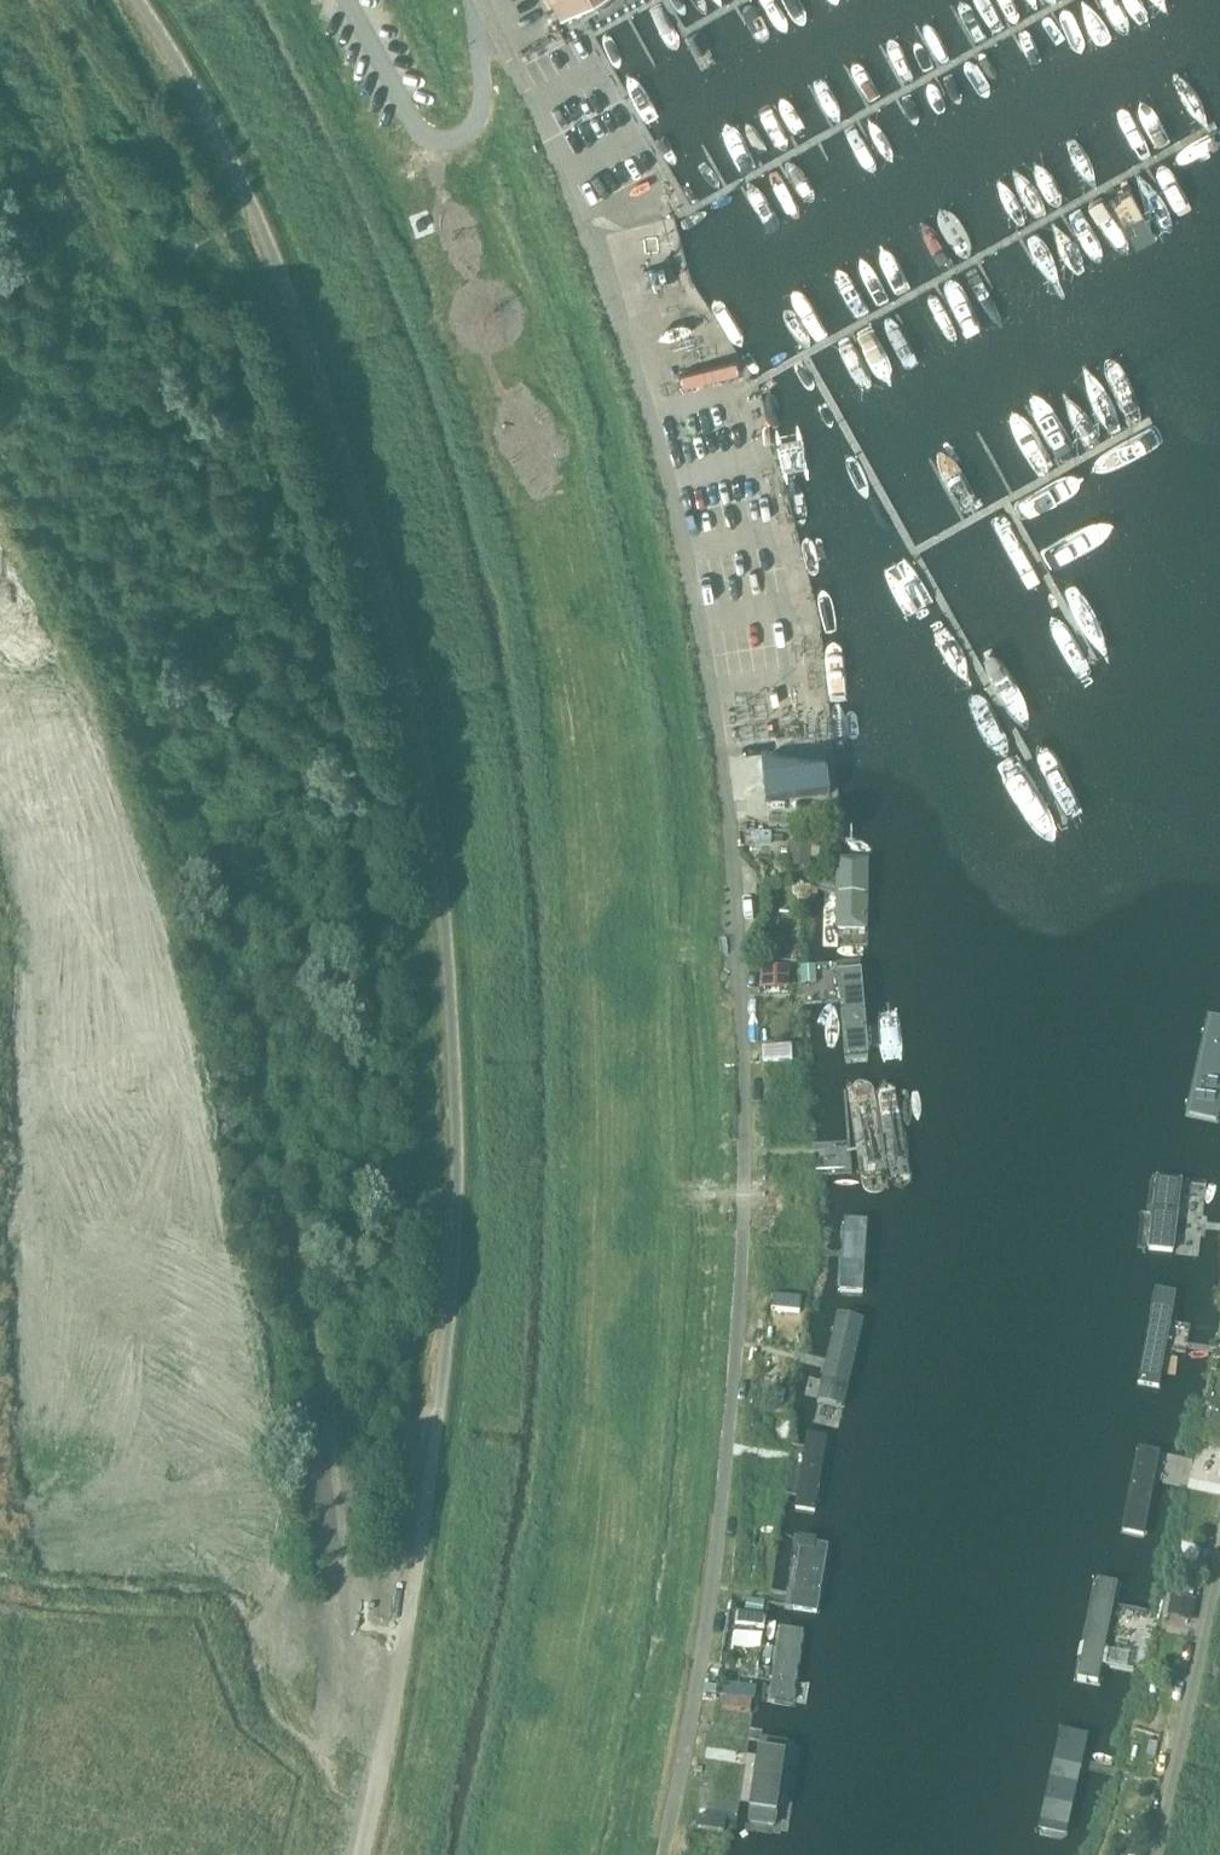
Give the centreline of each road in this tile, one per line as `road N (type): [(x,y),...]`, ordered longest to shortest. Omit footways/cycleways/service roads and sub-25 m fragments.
road 1 (residential): [(663,1854),(714,1570),(736,1342),(744,1027),(734,865),(698,621),(649,416),(545,134),(481,0)]
road 2 (residential): [(1153,1854),(1219,1556)]
road 3 (track): [(371,1808),(337,1793),(282,1714),(258,1579)]

